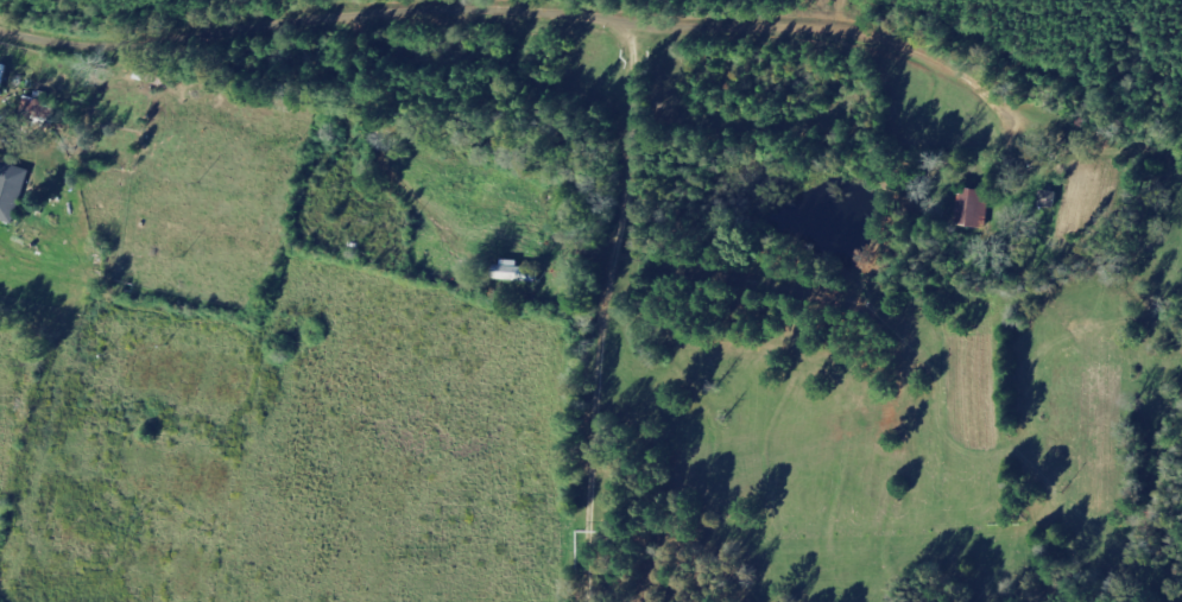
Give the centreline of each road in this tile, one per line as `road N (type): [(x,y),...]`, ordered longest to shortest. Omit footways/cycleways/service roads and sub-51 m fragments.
road 1 (residential): [(0,61),(163,27),(593,0)]
road 2 (residential): [(658,0),(832,15),(1104,99),(1175,135)]
road 3 (residential): [(163,27),(187,78),(189,163),(198,180)]
road 4 (residential): [(1175,135),(1168,289)]

